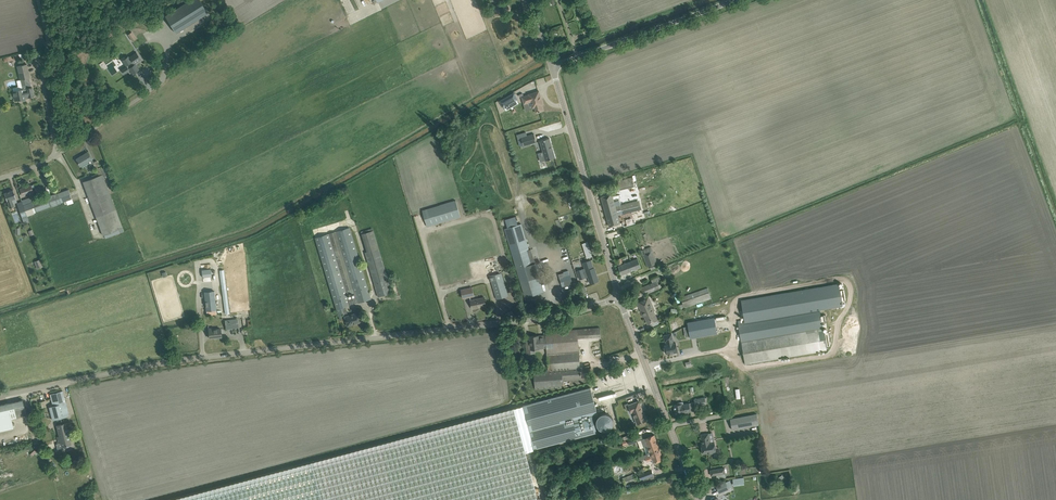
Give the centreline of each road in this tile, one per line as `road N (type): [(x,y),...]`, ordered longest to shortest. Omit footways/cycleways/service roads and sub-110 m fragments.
road 1 (unclassified): [(0,402),(141,367),(558,317),(619,297)]
road 2 (unclassified): [(619,297),(553,69)]
road 3 (unclassified): [(698,499),(619,297)]
road 4 (unclassified): [(553,69),(742,0)]
road 5 (unclassified): [(59,154),(42,78),(47,32),(38,0)]
road 6 (unclassified): [(59,154),(162,84)]

